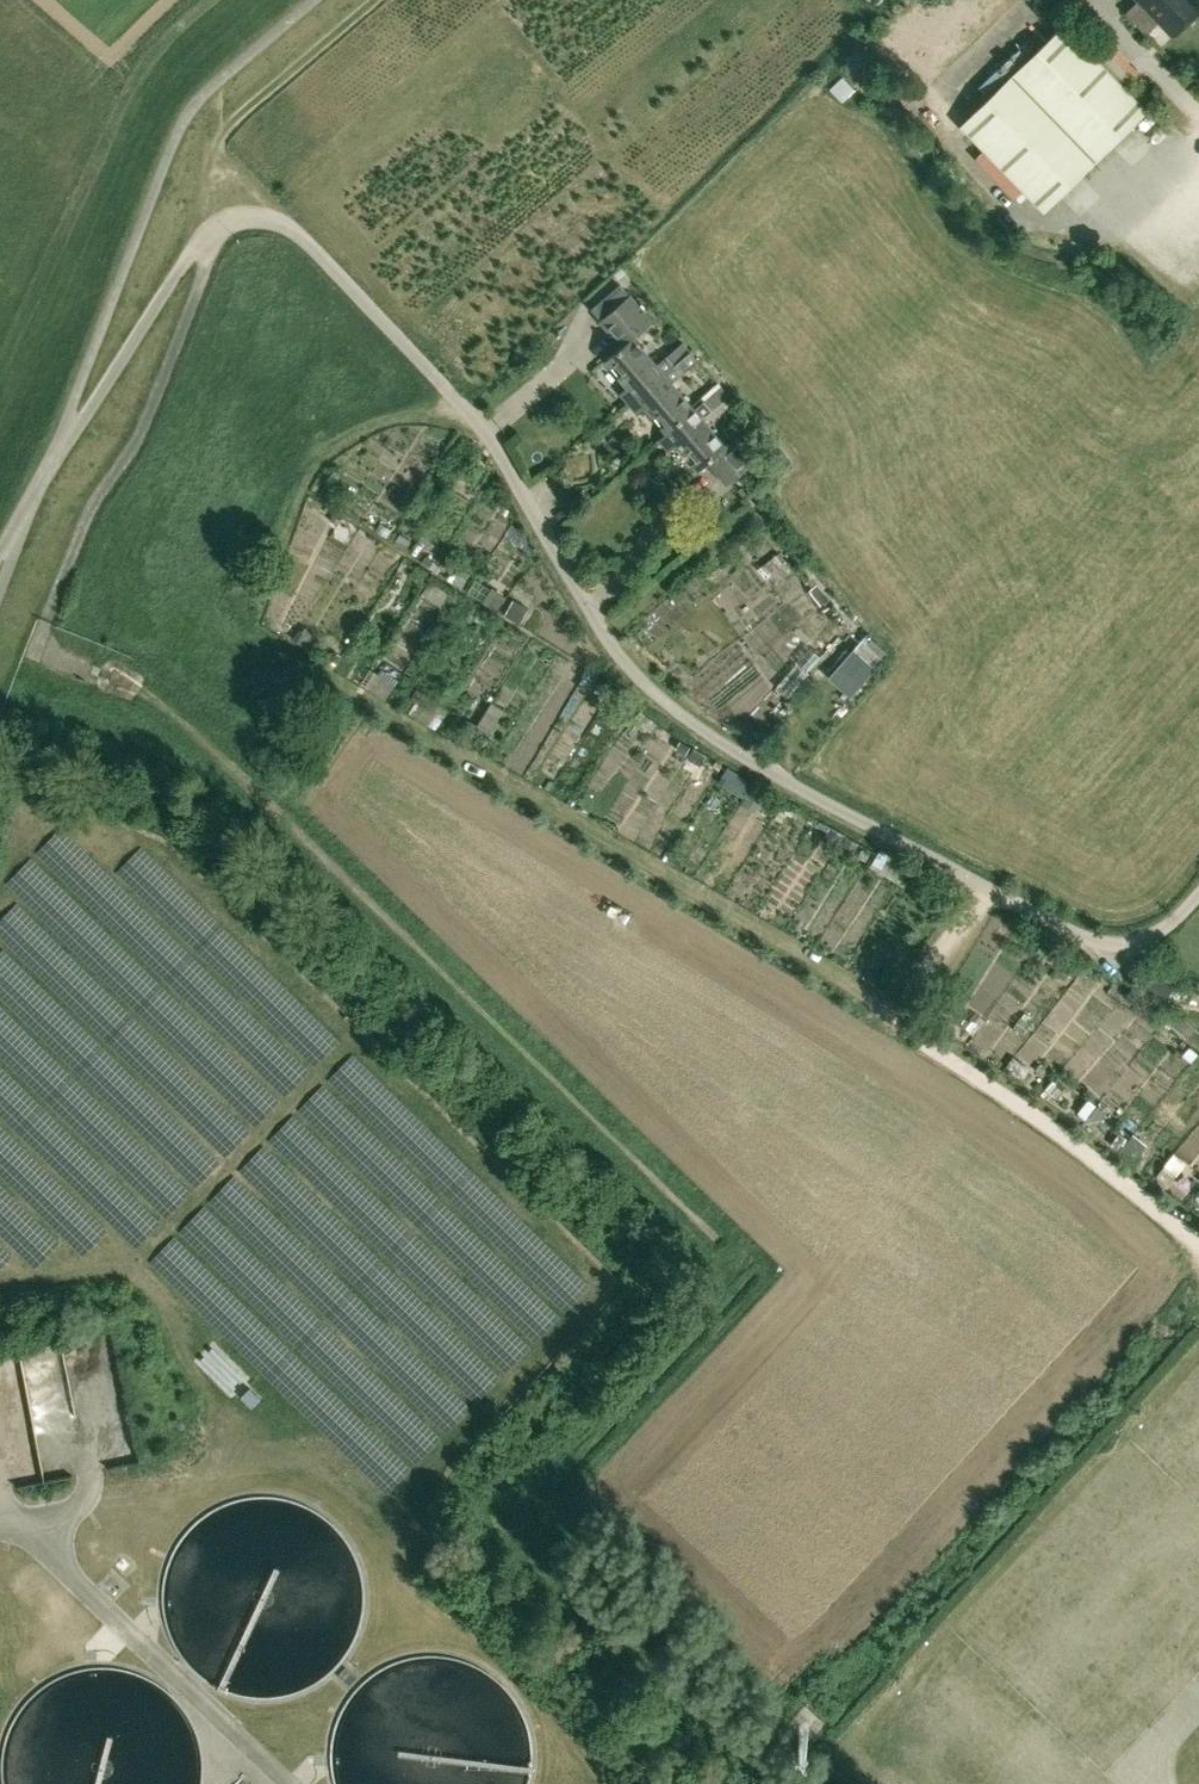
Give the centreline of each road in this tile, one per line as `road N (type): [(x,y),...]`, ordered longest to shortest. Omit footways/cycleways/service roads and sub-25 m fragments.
road 1 (residential): [(1198,886),(1154,935),(1122,949),(1096,946),(977,890),(680,715),(591,611),(473,422),(296,232),(242,212),(208,230)]

